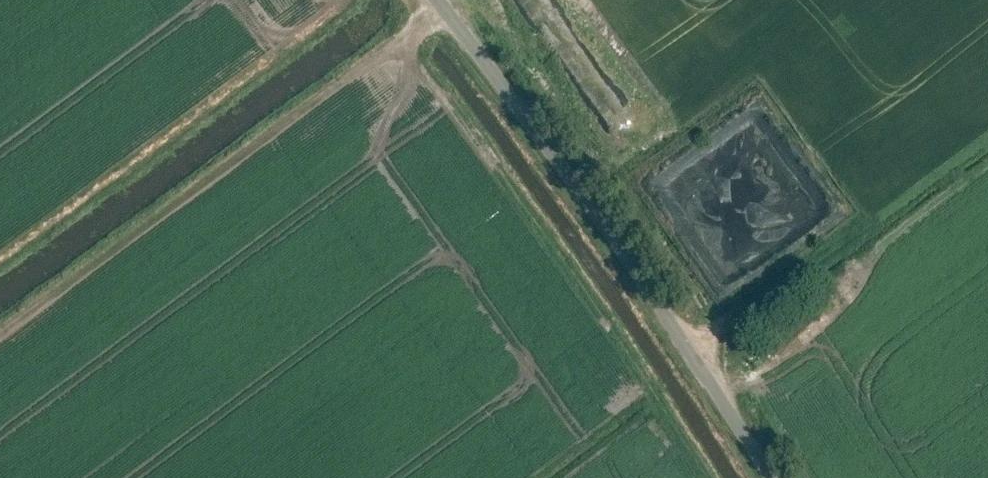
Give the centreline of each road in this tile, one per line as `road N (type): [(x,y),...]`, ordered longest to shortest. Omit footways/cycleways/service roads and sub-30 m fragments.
road 1 (unclassified): [(765,477),(647,293),(436,0)]

